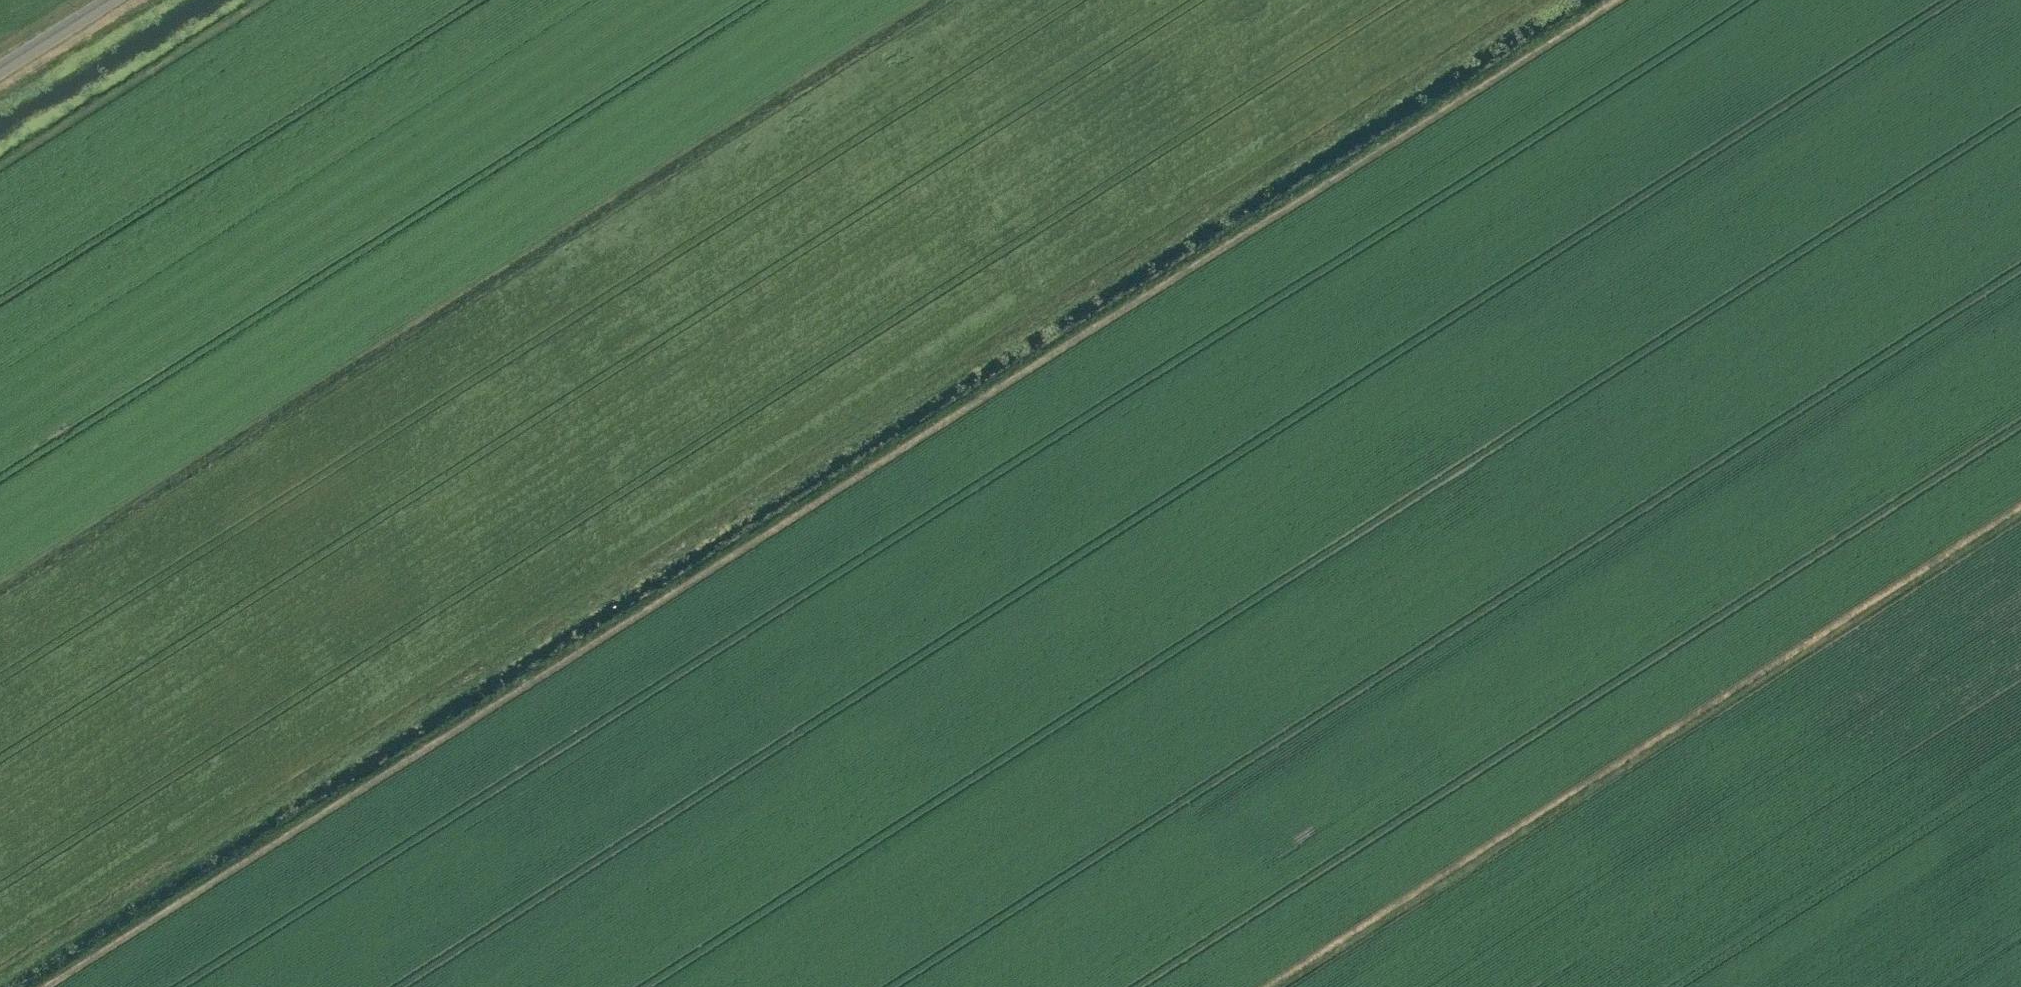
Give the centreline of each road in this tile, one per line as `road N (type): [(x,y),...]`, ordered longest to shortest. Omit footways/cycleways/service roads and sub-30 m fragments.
road 1 (unclassified): [(0,69),(111,0)]

